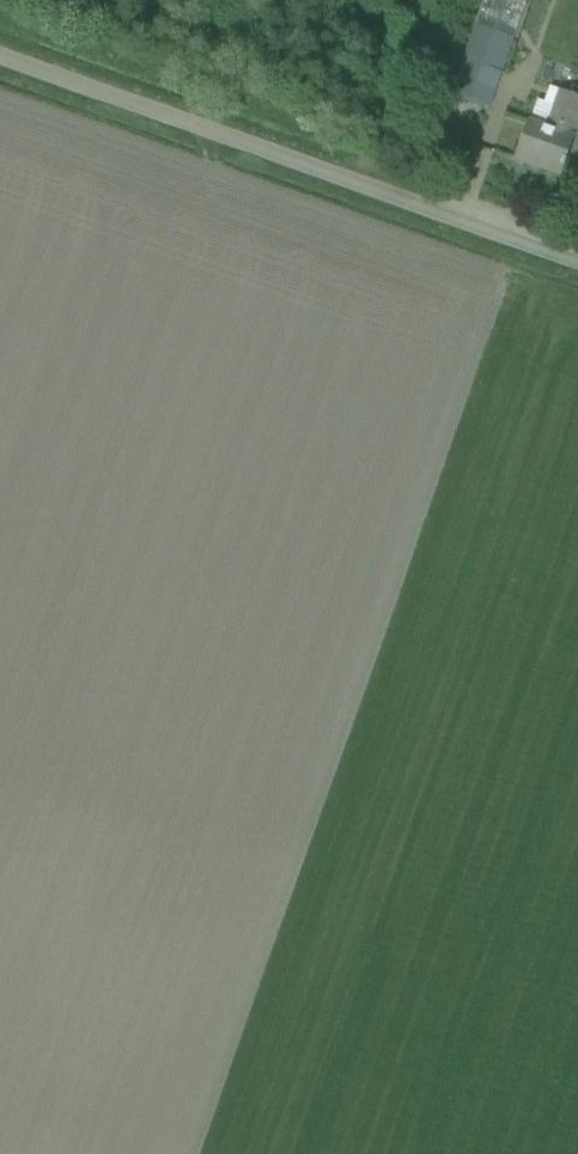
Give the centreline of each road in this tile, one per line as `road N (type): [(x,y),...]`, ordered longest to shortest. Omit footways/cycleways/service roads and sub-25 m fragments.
road 1 (unclassified): [(577,262),(0,56)]

